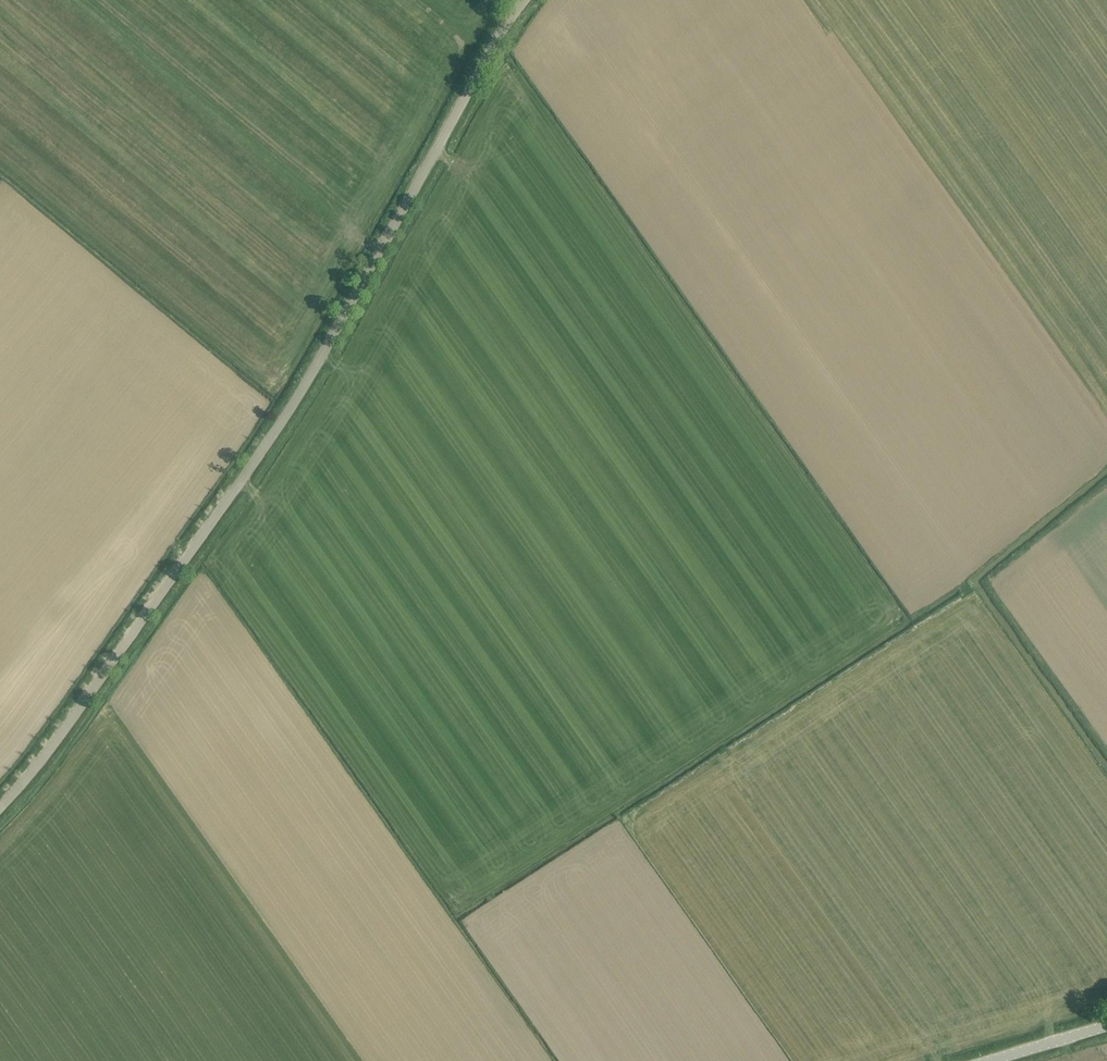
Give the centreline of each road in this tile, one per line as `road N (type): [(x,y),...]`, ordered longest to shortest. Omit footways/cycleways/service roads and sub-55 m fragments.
road 1 (tertiary): [(0,804),(272,437),(517,0)]

